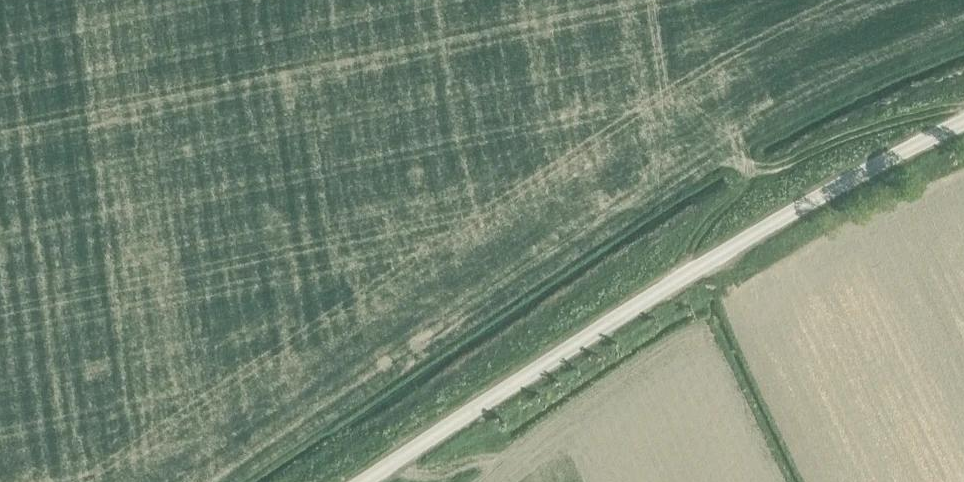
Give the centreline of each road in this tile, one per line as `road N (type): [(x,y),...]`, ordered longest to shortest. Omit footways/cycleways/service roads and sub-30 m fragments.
road 1 (unclassified): [(359,481),(833,187),(963,120)]
road 2 (track): [(963,104),(774,167),(731,159)]
road 3 (track): [(370,474),(423,476),(482,462),(494,464),(490,481)]

